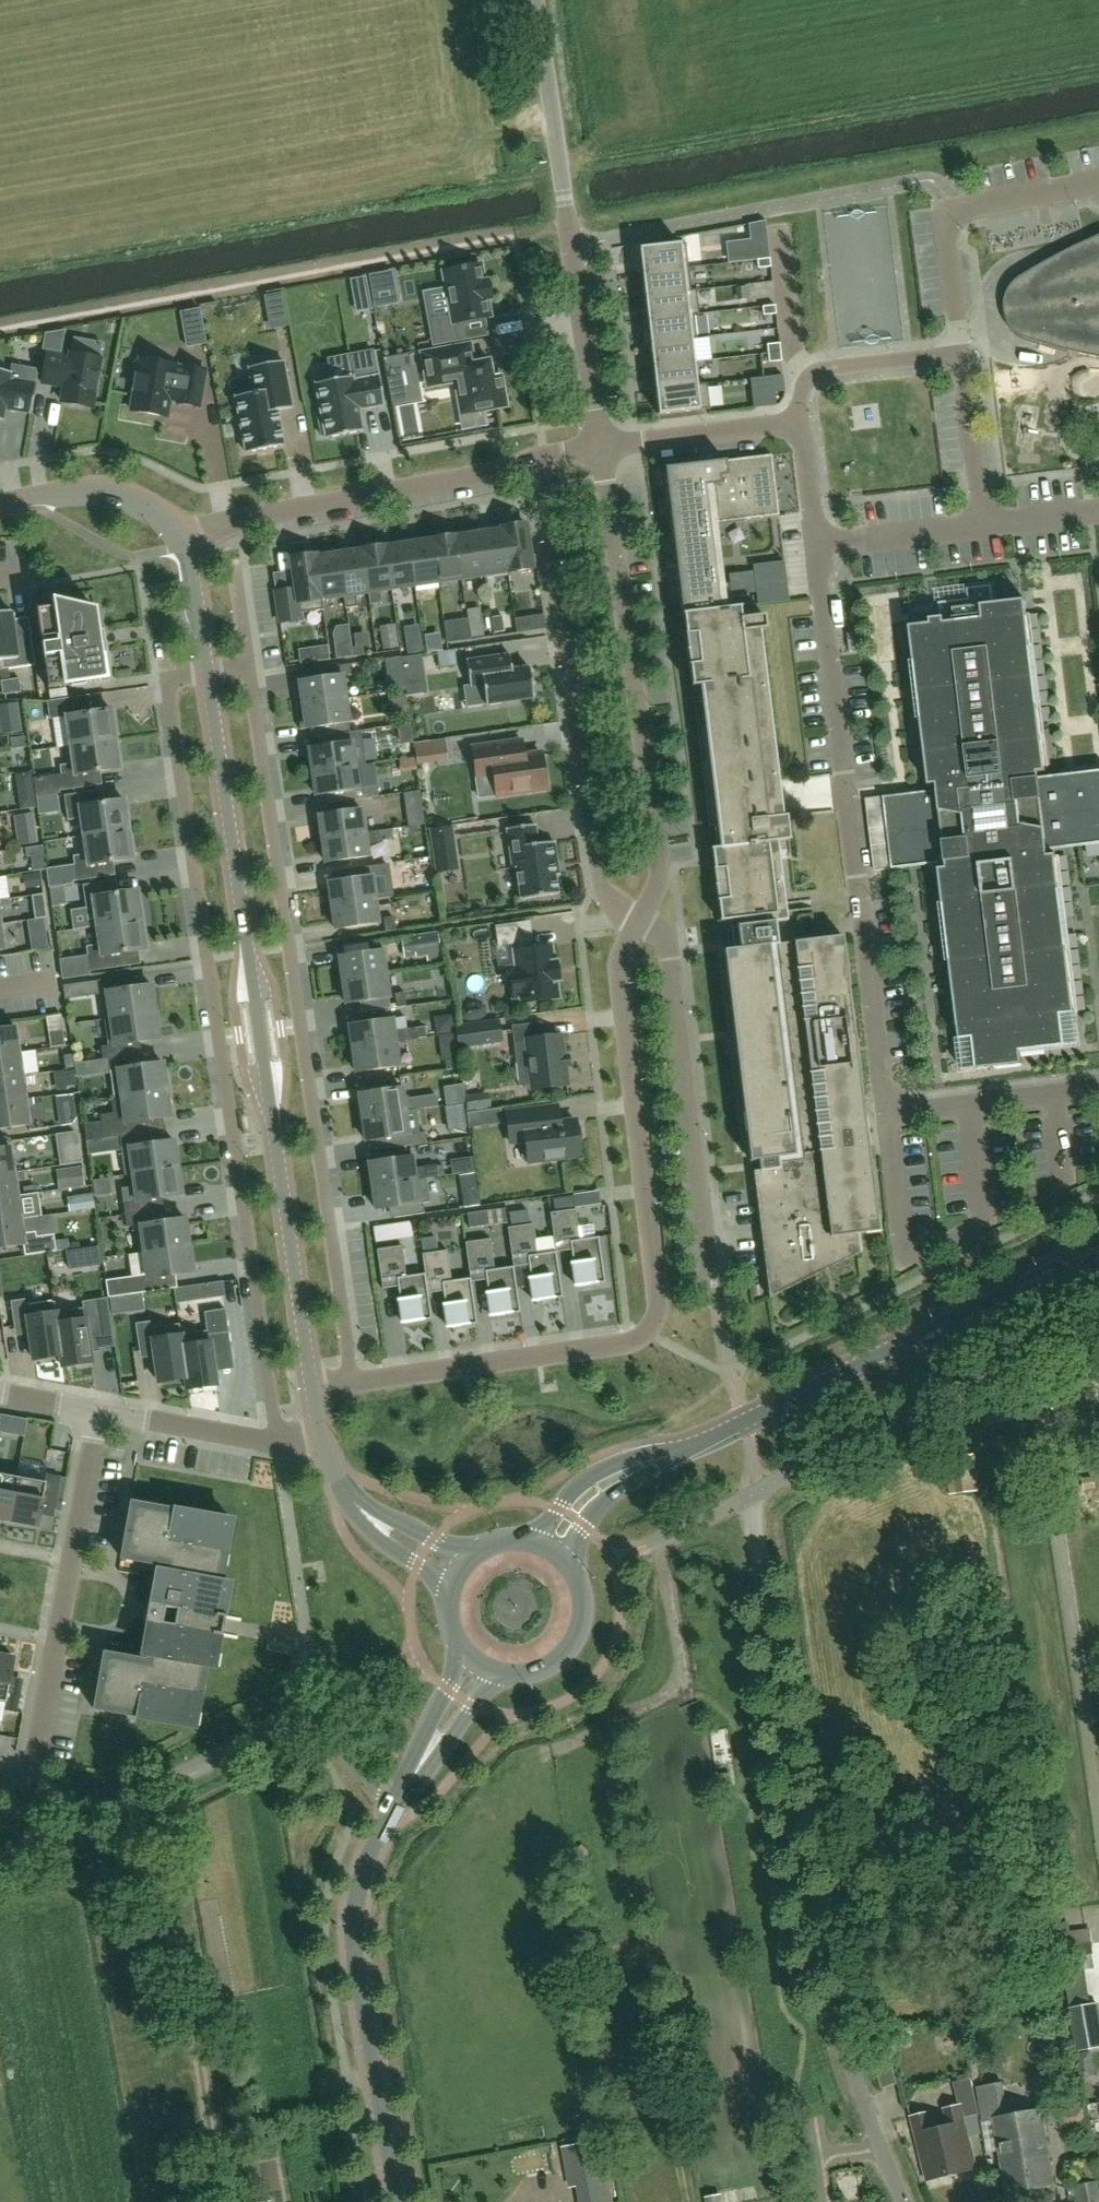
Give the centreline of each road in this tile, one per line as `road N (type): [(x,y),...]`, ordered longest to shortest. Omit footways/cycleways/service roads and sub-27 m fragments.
road 1 (residential): [(207,668),(168,681),(276,1443)]
road 2 (residential): [(1098,1089),(888,1114),(817,547)]
road 3 (tertiary): [(207,668),(312,1390)]
road 4 (residential): [(352,1384),(250,666)]
road 5 (residential): [(754,1495),(831,1989),(905,2201)]
road 6 (residential): [(352,1384),(628,1345),(647,1332),(659,1300),(624,980),(638,923)]
road 7 (secondary): [(397,2201),(357,1970),(359,1889),(395,1808),(486,1669)]
road 8 (secondary): [(993,1304),(696,1449),(607,1482),(570,1516),(552,1549)]
road 9 (residential): [(638,923),(662,872),(601,445)]
road 10 (residential): [(638,923),(600,888),(593,862),(540,461)]
road 11 (unclassified): [(601,445),(536,0)]
road 12 (track): [(216,2201),(171,1918),(118,1806)]
road 13 (residential): [(717,1309),(669,945),(638,923)]
road 14 (residential): [(100,1414),(35,1760),(19,1777),(0,1780)]
road 15 (unclassified): [(182,544),(247,519),(540,461)]
road 16 (residential): [(0,1865),(318,1704)]
road 17 (residential): [(963,355),(947,210),(1098,184)]
road 18 (residential): [(1021,1361),(754,1495)]
road 19 (secondary): [(486,1669),(508,1676),(553,1666),(581,1630),(581,1585),(552,1549)]
road 20 (residential): [(802,423),(601,445)]
road 21 (residential): [(963,355),(813,374),(802,423)]
road 22 (tertiary): [(321,1439),(330,1469),(379,1529),(457,1572)]
road 23 (residential): [(276,1443),(100,1414)]
road 24 (residential): [(986,526),(963,355)]
road 25 (tertiary): [(182,544),(134,501),(106,493),(29,501)]
road 26 (residential): [(986,526),(817,547)]
road 27 (tertiary): [(182,544),(207,668)]
road 28 (residential): [(817,547),(802,423)]

